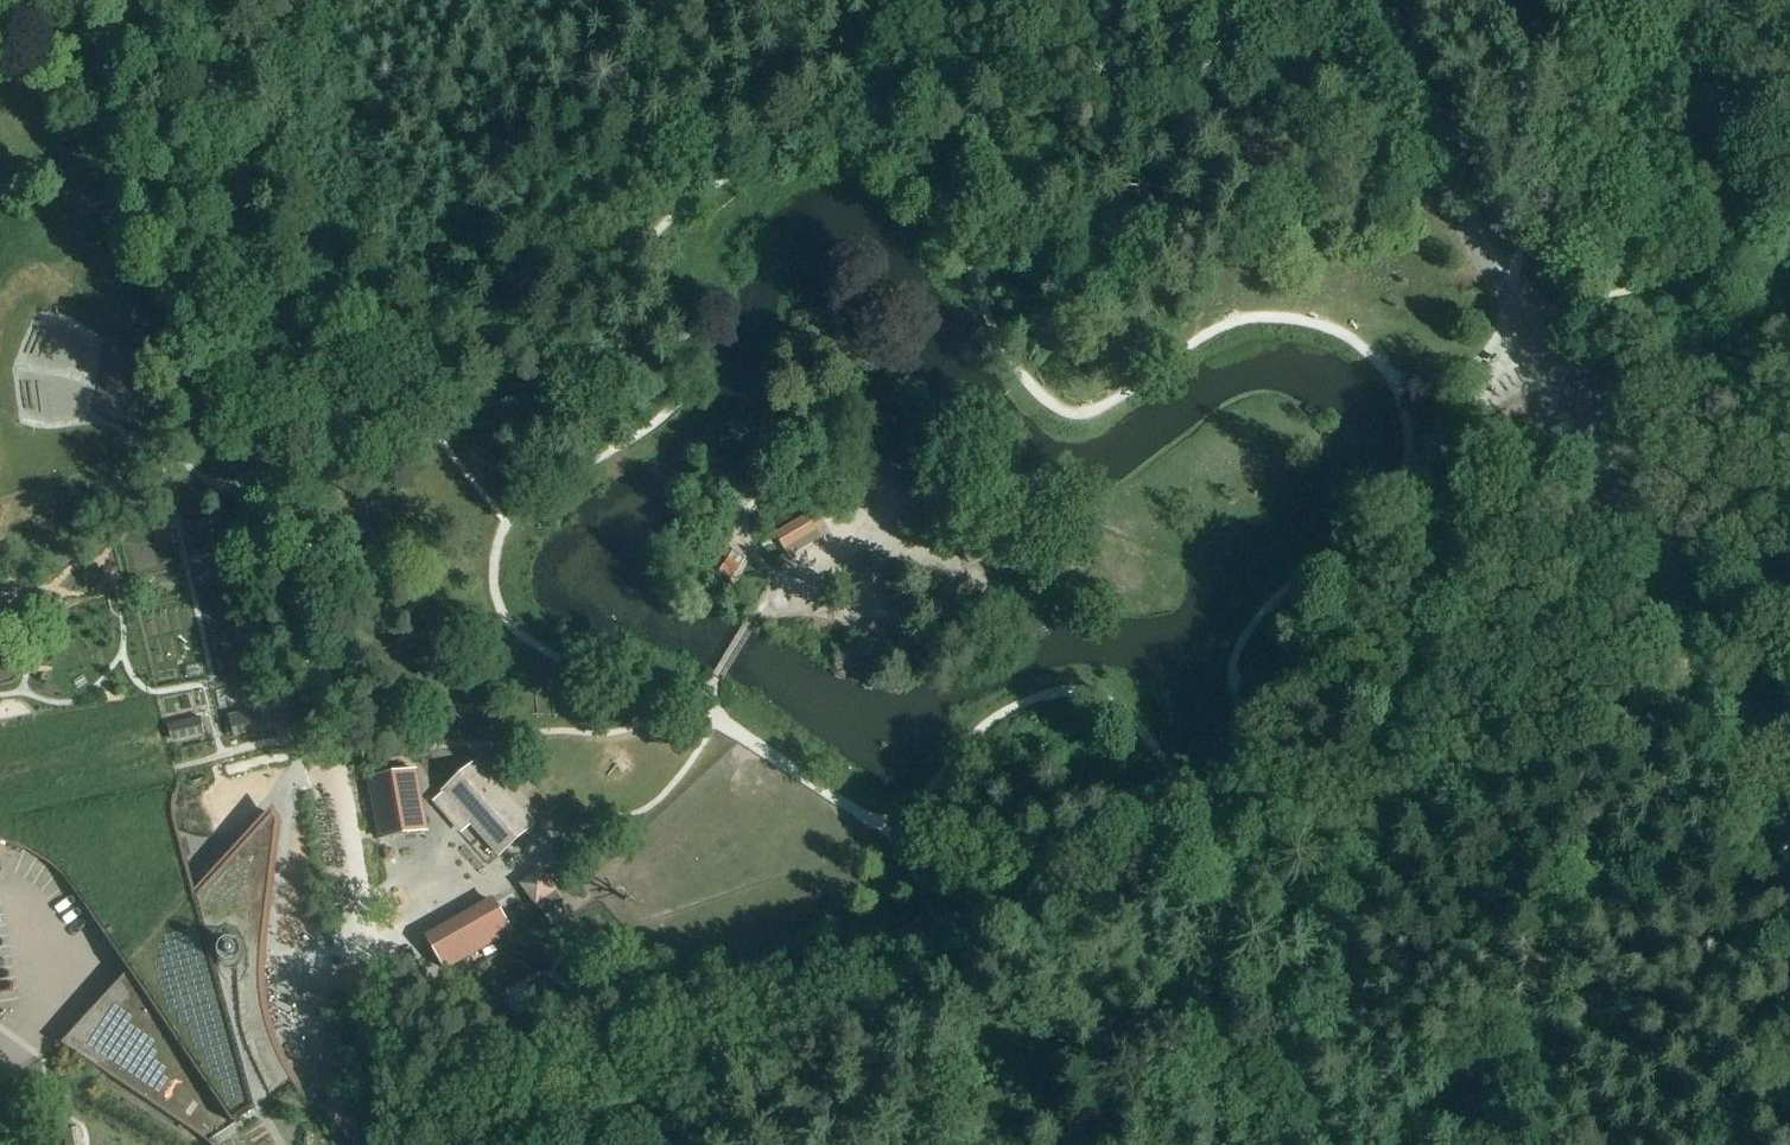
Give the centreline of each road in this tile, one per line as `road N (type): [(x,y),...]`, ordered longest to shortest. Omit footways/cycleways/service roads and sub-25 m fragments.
road 1 (unclassified): [(1331,0),(1677,594)]

